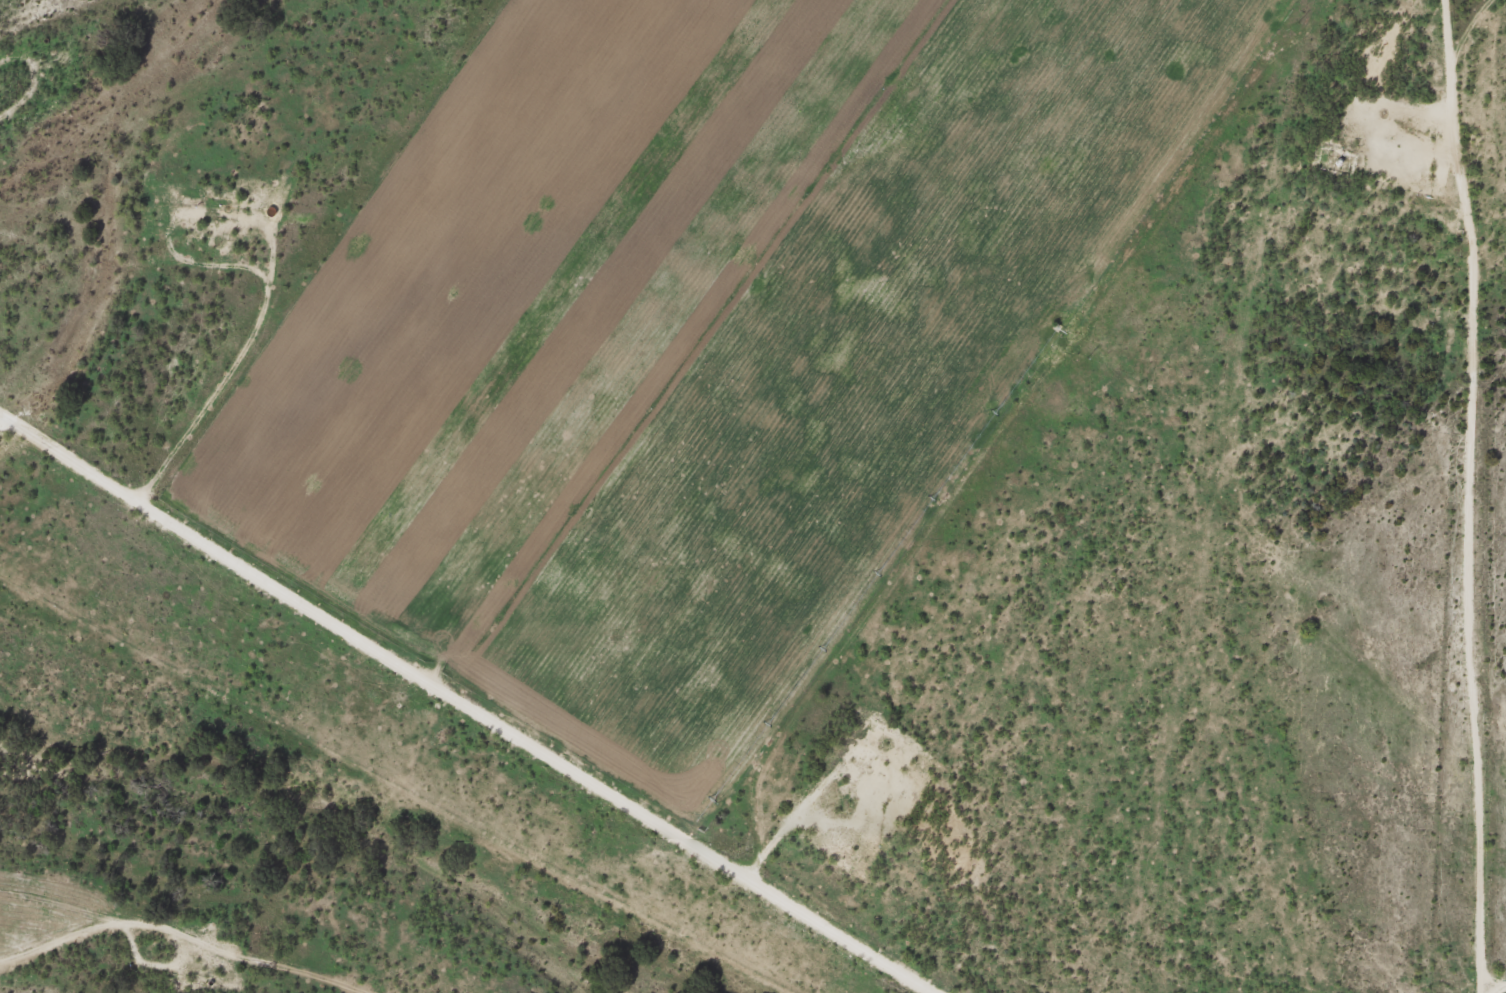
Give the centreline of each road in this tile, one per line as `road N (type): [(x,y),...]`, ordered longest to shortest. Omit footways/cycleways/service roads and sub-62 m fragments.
road 1 (track): [(942,992),(733,872),(708,842),(481,715),(368,618),(0,416)]
road 2 (track): [(1505,942),(1493,763),(1505,736)]

